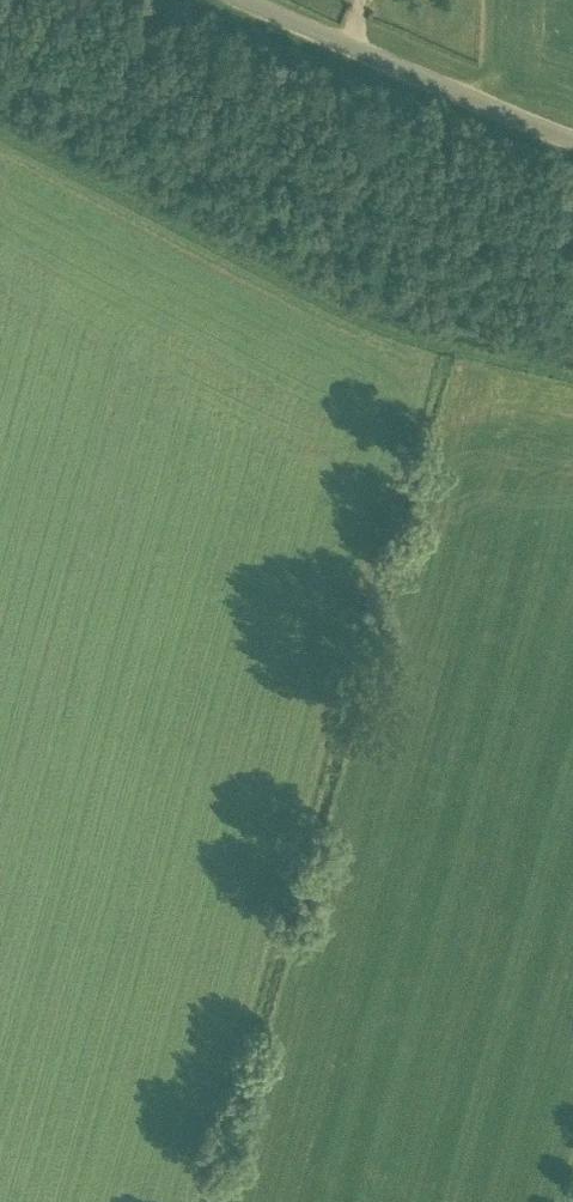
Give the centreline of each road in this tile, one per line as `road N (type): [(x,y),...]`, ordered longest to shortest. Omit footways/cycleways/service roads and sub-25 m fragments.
road 1 (unclassified): [(572,140),(250,0)]

